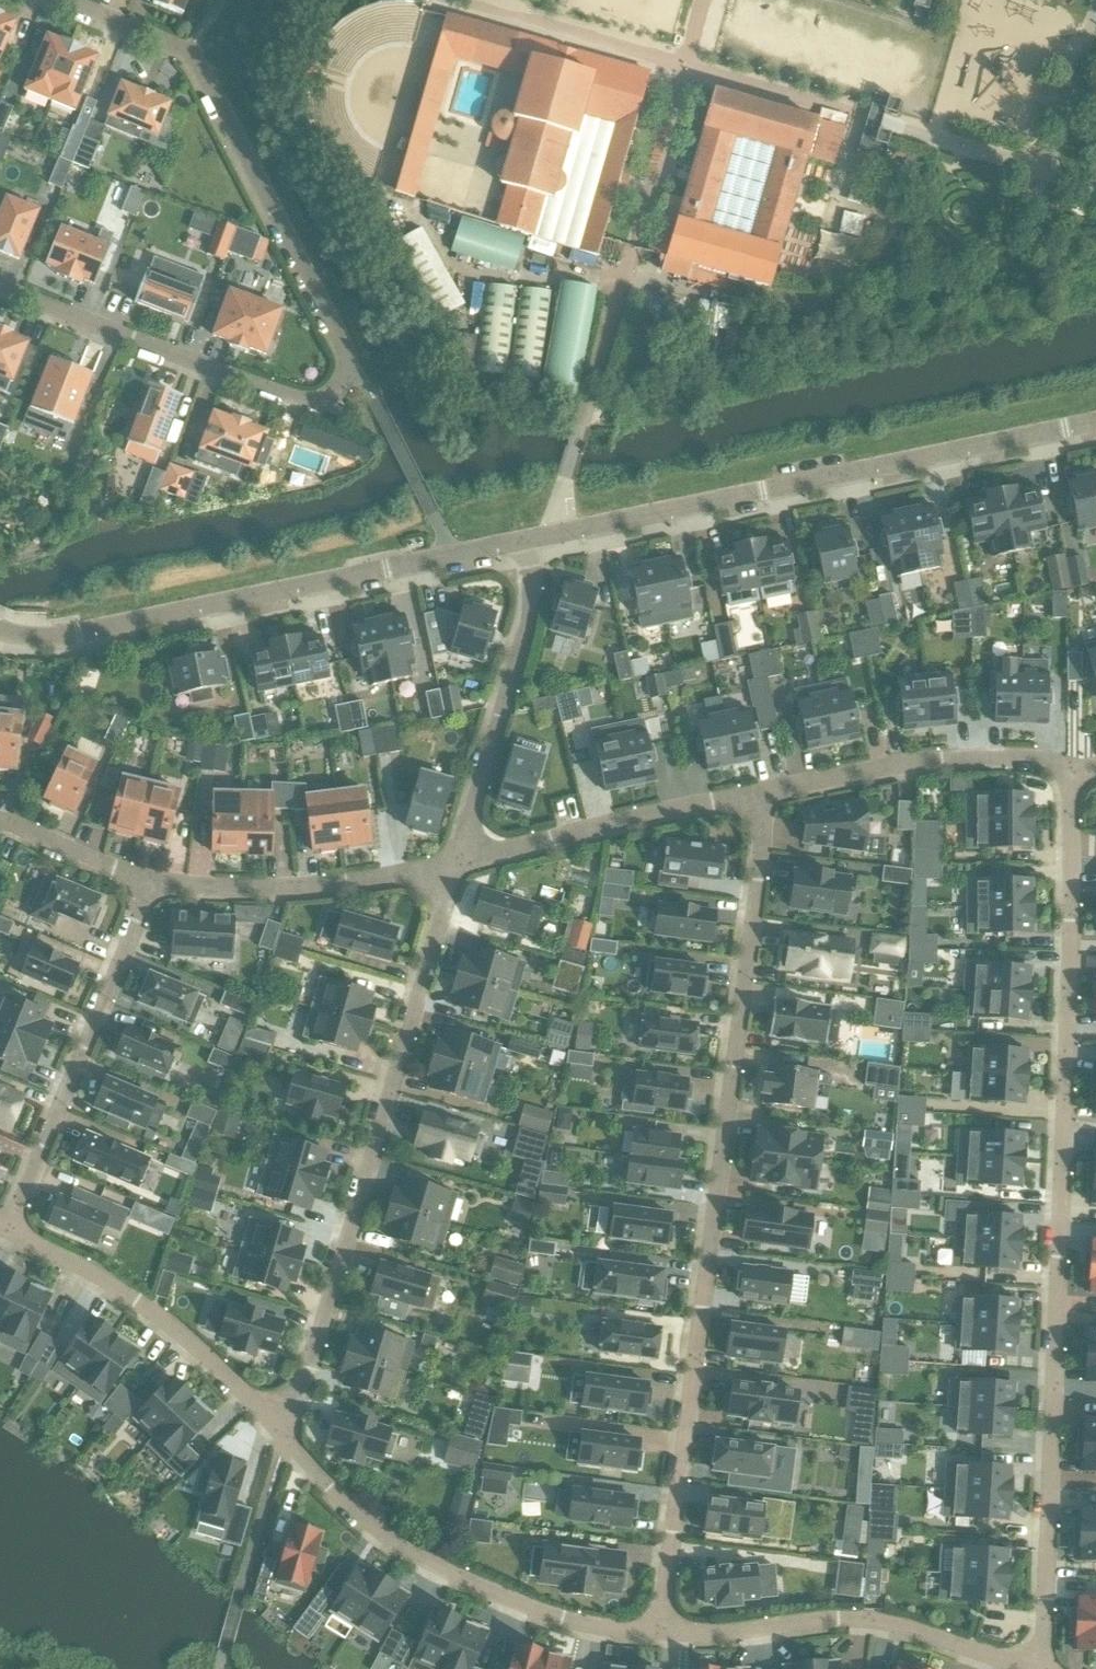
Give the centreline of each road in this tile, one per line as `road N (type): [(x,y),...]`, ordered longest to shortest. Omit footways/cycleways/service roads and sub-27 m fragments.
road 1 (residential): [(1072,774),(1044,1635),(1033,1668)]
road 2 (residential): [(0,287),(298,399),(327,398),(343,385),(349,364),(190,50),(71,0)]
road 3 (residential): [(759,797),(765,850),(657,1632)]
road 4 (residential): [(285,1439),(457,864)]
road 5 (residential): [(525,543),(1095,421)]
road 6 (residential): [(0,633),(95,635),(525,543)]
road 7 (residential): [(657,1632),(600,1629),(460,1580),(385,1538),(285,1439)]
road 8 (residential): [(1028,1668),(857,1621),(657,1632)]
road 9 (residential): [(8,1229),(154,886)]
road 10 (residential): [(285,1439),(186,1340),(100,1278),(8,1229)]
road 11 (residential): [(457,864),(526,624),(525,543)]
road 12 (residential): [(759,797),(981,755),(1046,759),(1072,774)]
road 13 (residential): [(457,864),(759,797)]
road 14 (residential): [(154,886),(268,893),(457,864)]
road 15 (residential): [(0,825),(154,886)]

